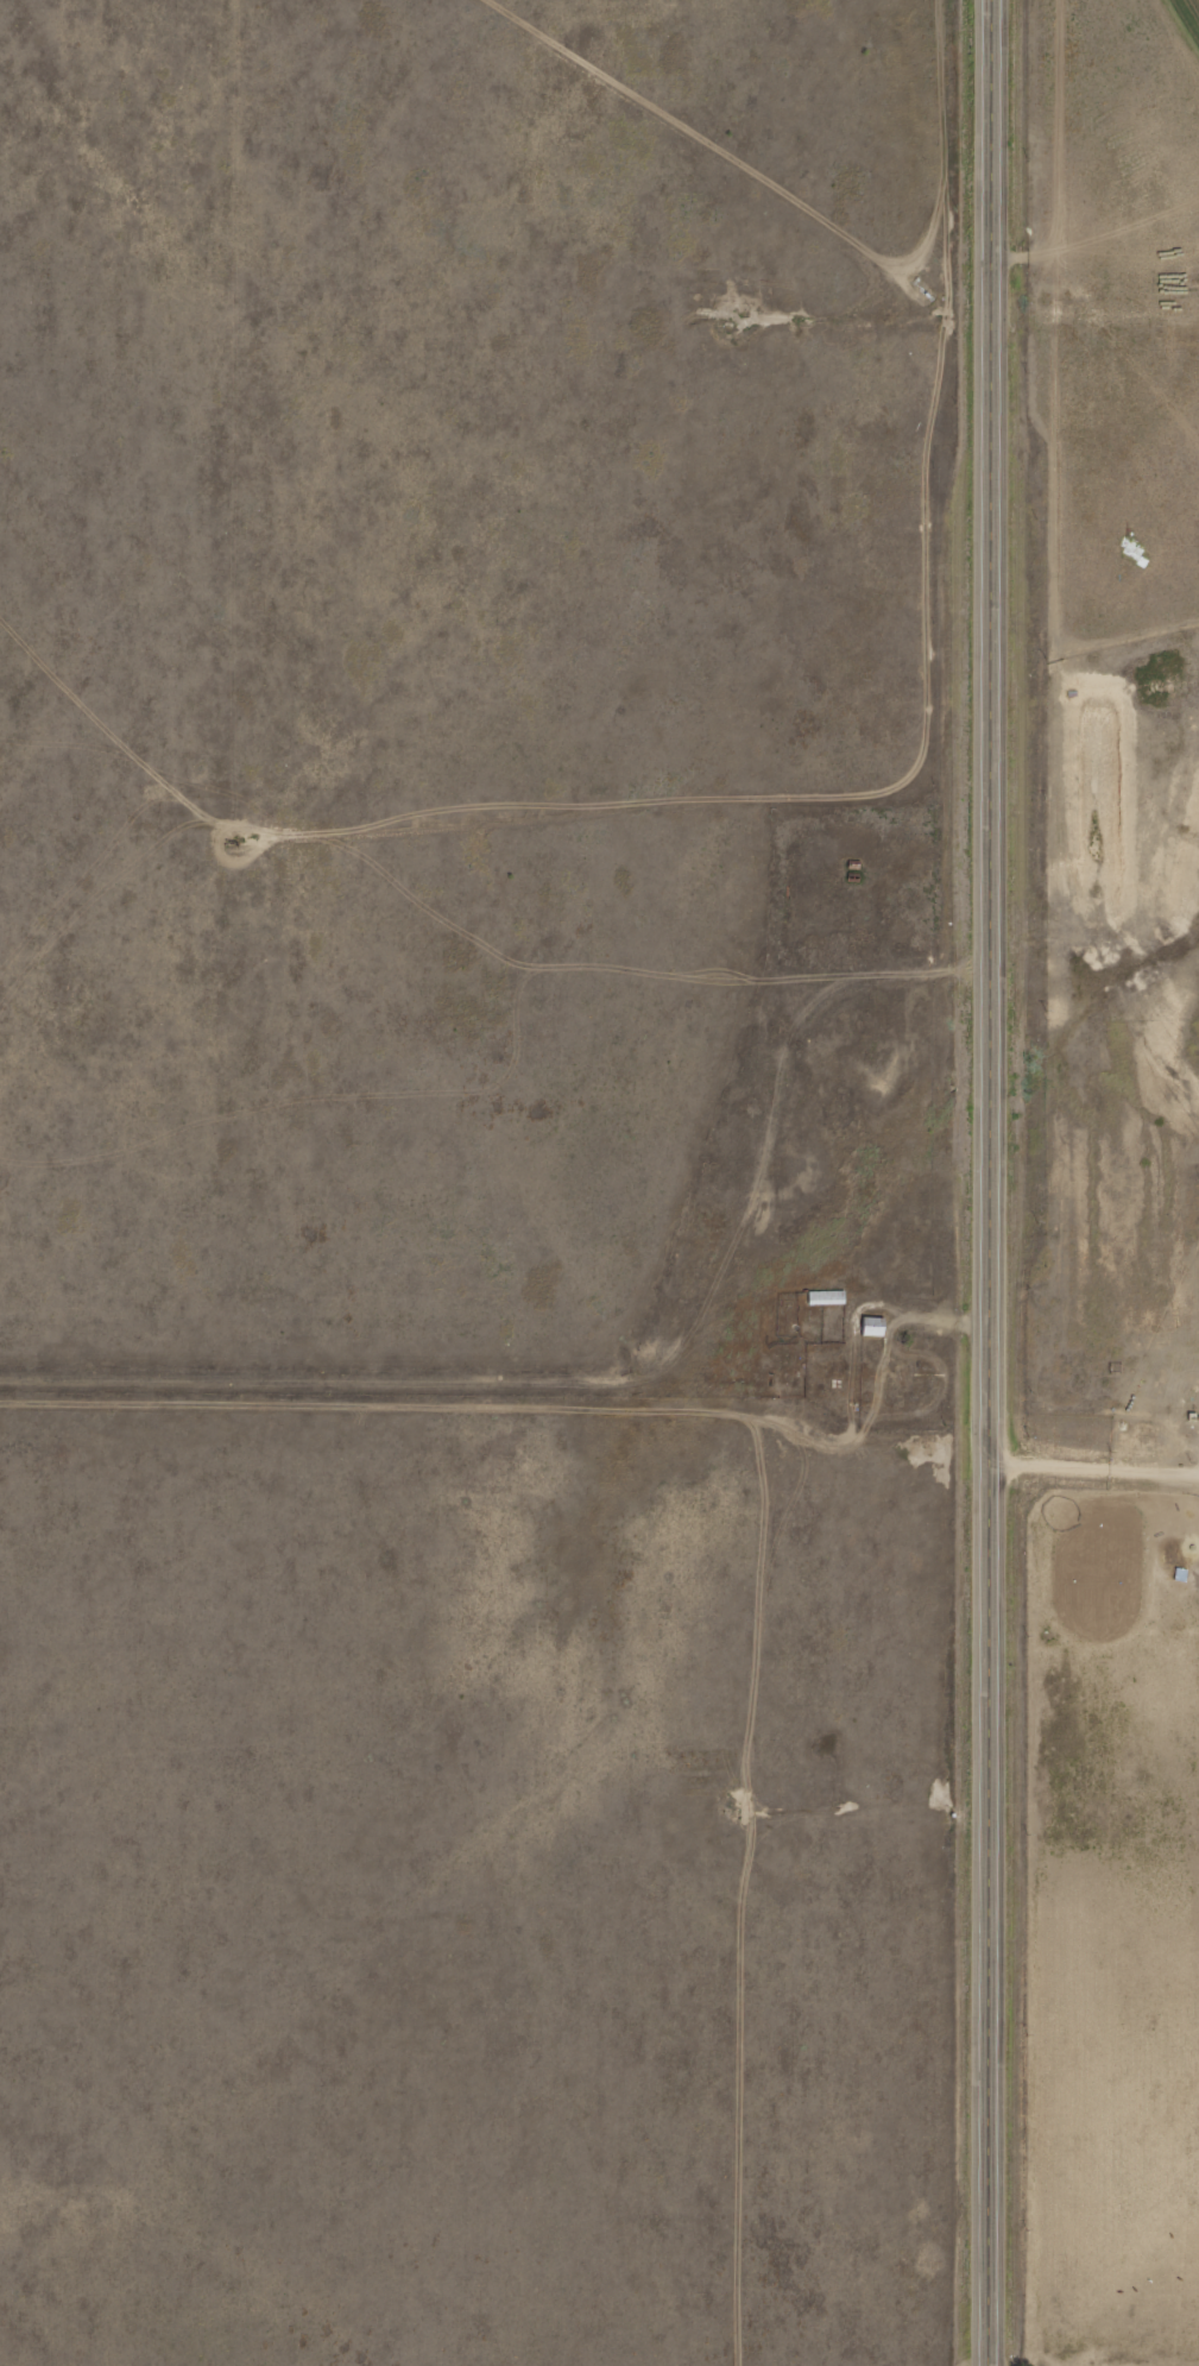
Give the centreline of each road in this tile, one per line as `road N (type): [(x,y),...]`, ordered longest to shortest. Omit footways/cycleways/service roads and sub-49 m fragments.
road 1 (primary): [(998,0),(1004,2365)]

